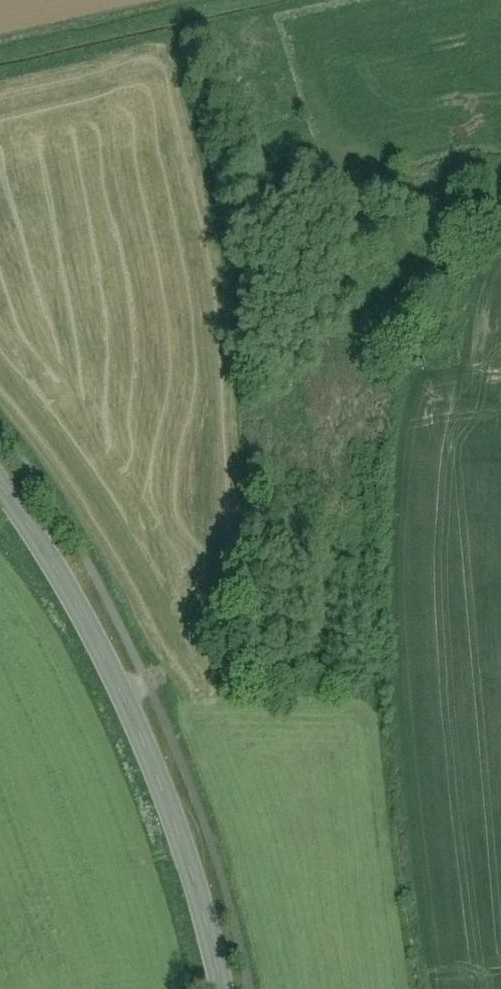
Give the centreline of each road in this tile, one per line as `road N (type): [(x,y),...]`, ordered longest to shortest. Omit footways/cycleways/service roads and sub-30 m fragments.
road 1 (tertiary): [(225,988),(179,831),(118,684),(0,482)]

